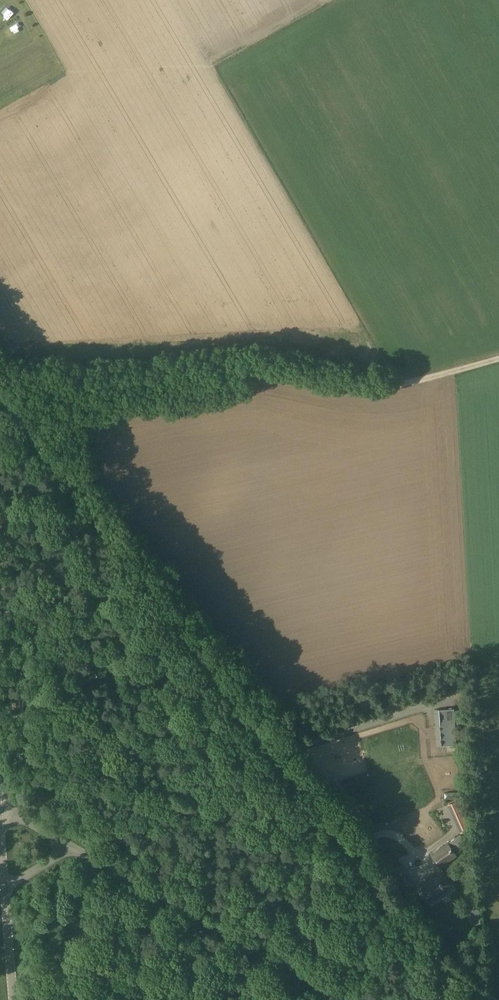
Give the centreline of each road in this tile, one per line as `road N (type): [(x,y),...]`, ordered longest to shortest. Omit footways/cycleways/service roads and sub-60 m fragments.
road 1 (track): [(0,402),(400,917),(498,998)]
road 2 (track): [(0,385),(257,367),(376,386),(498,355)]
road 3 (unclassified): [(255,952),(70,848)]

